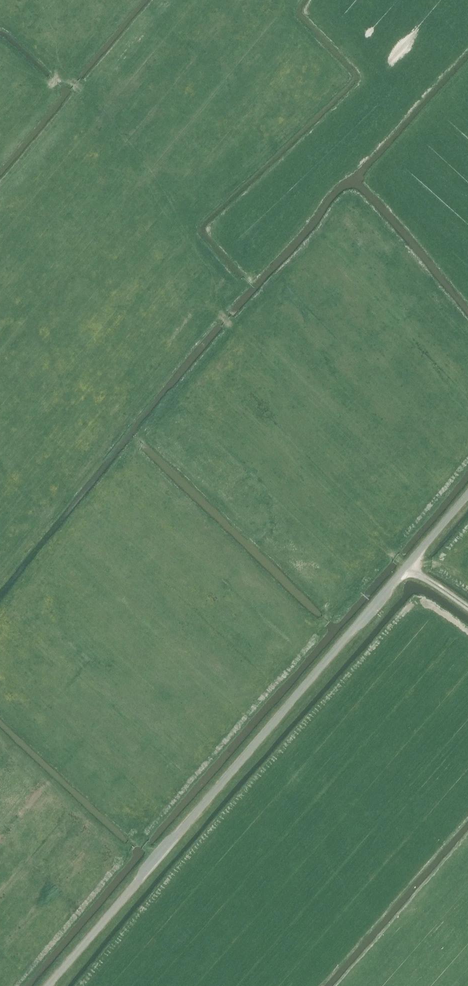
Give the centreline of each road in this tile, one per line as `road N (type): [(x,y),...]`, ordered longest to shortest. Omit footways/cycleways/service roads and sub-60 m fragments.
road 1 (unclassified): [(47,985),(467,493)]

